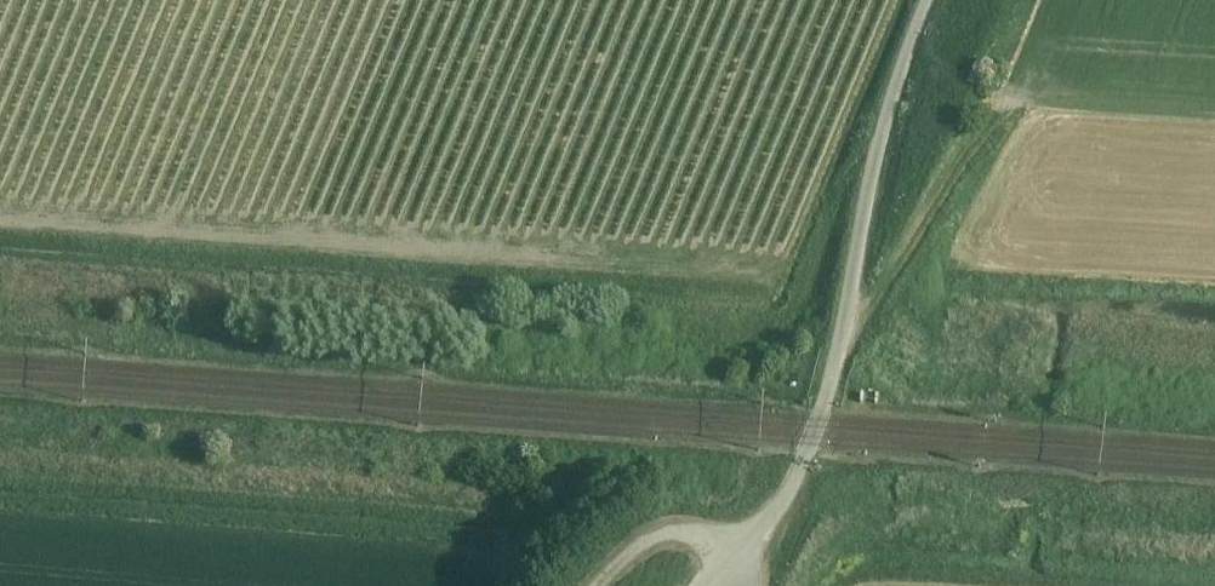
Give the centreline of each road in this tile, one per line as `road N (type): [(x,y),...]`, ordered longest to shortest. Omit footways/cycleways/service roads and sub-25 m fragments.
road 1 (unclassified): [(707,585),(776,507),(817,424),(886,106),(930,0)]
road 2 (track): [(597,585),(646,539),(670,531),(697,534),(732,560)]

